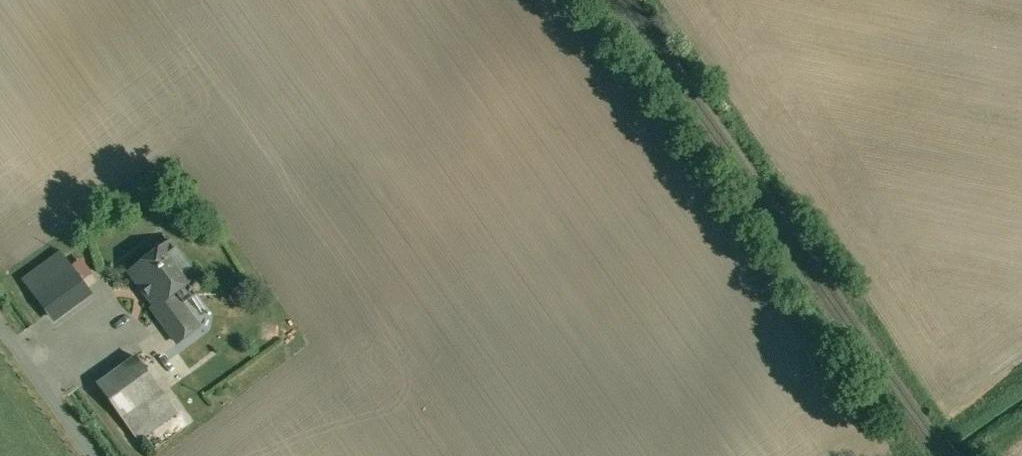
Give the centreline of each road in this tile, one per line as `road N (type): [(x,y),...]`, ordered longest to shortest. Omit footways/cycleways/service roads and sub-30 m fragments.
road 1 (unclassified): [(0,310),(103,455)]

